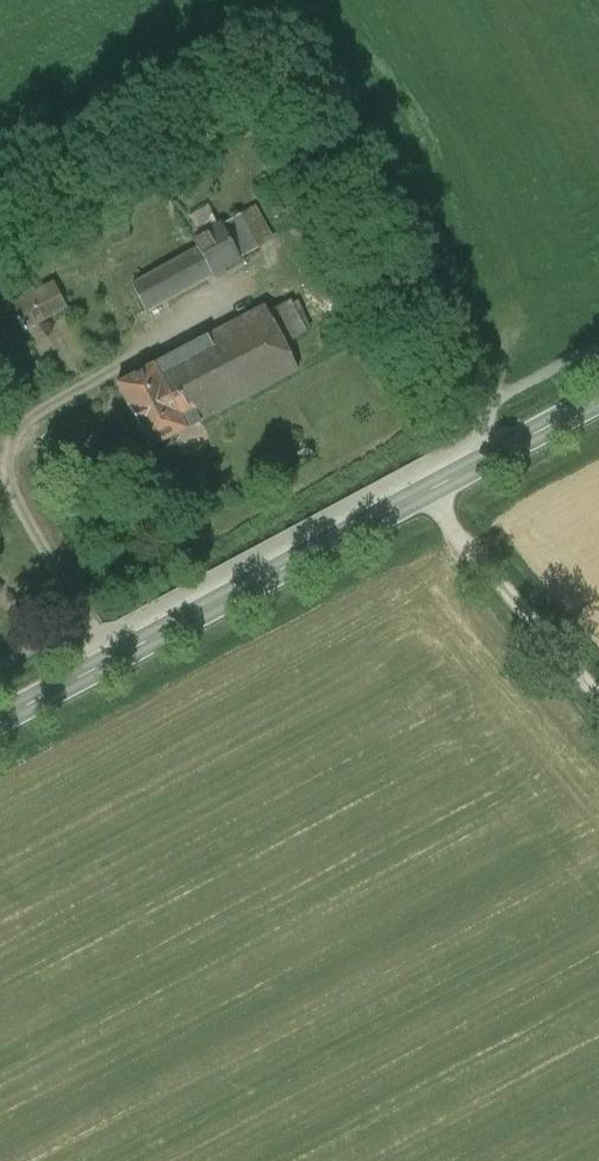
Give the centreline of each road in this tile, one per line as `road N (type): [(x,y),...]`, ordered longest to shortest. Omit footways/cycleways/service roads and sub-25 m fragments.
road 1 (tertiary): [(0,719),(598,406)]
road 2 (track): [(429,491),(463,545),(598,702)]

